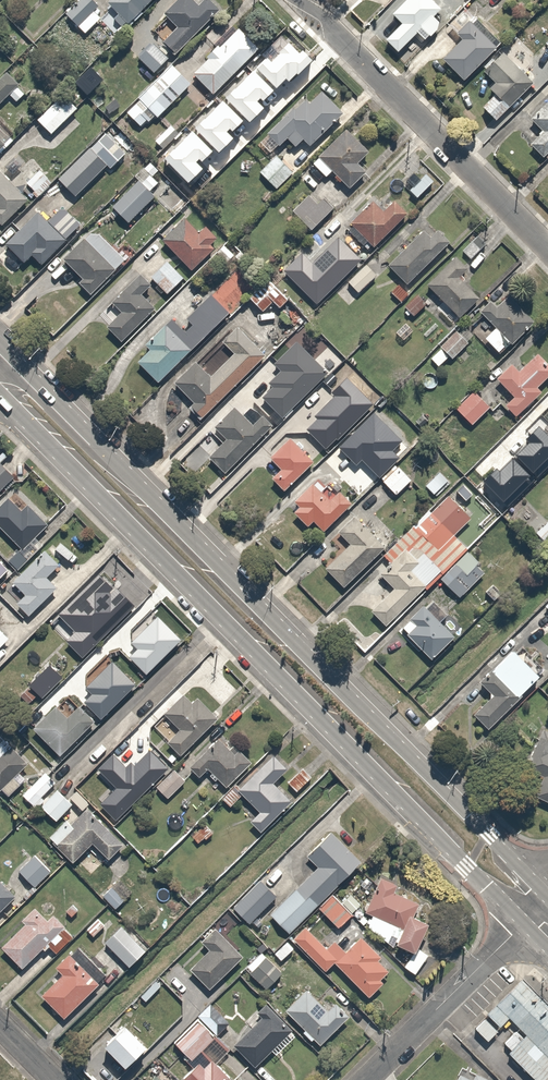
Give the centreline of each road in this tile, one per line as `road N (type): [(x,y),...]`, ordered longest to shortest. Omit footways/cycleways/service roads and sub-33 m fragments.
road 1 (secondary): [(6,350),(542,883)]
road 2 (secondary): [(522,928),(0,400)]
road 3 (residential): [(299,0),(547,252)]
road 4 (residential): [(367,1079),(522,928)]

